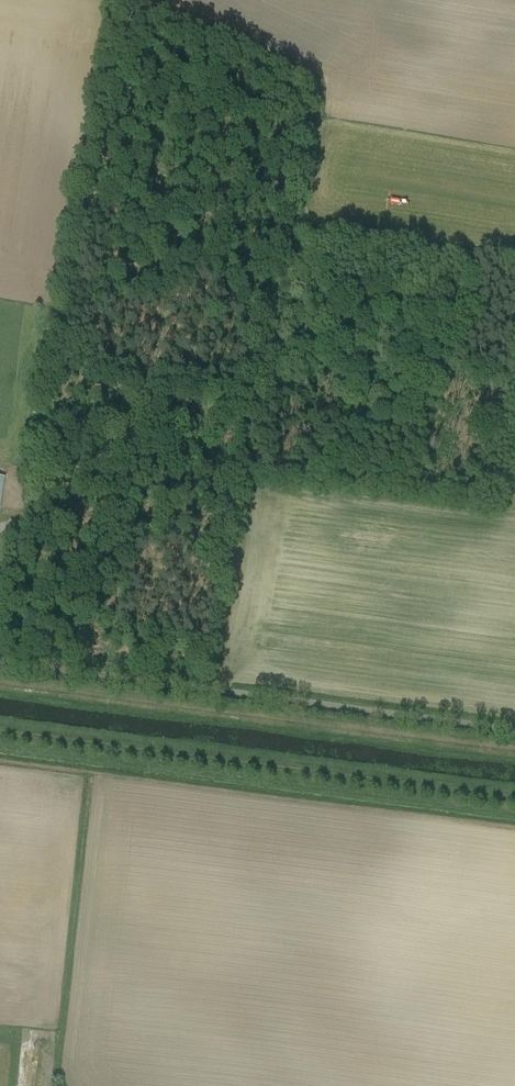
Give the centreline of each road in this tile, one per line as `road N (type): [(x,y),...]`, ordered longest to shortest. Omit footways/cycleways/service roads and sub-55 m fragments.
road 1 (unclassified): [(514,731),(0,662)]
road 2 (track): [(0,731),(514,796)]

